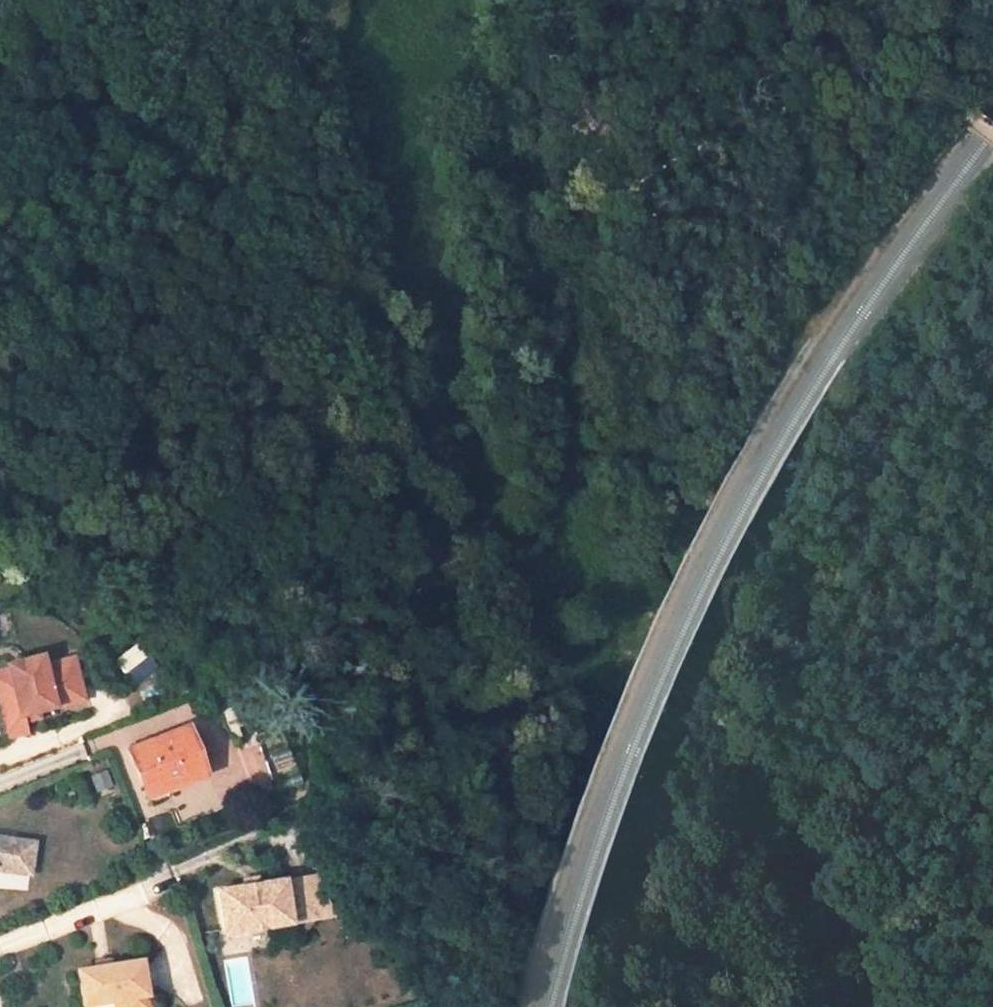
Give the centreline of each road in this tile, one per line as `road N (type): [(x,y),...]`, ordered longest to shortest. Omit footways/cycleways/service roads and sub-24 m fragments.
road 1 (track): [(992,829),(688,476),(642,406),(539,80),(527,0)]
road 2 (track): [(992,138),(948,96),(933,69),(929,42),(950,0)]

